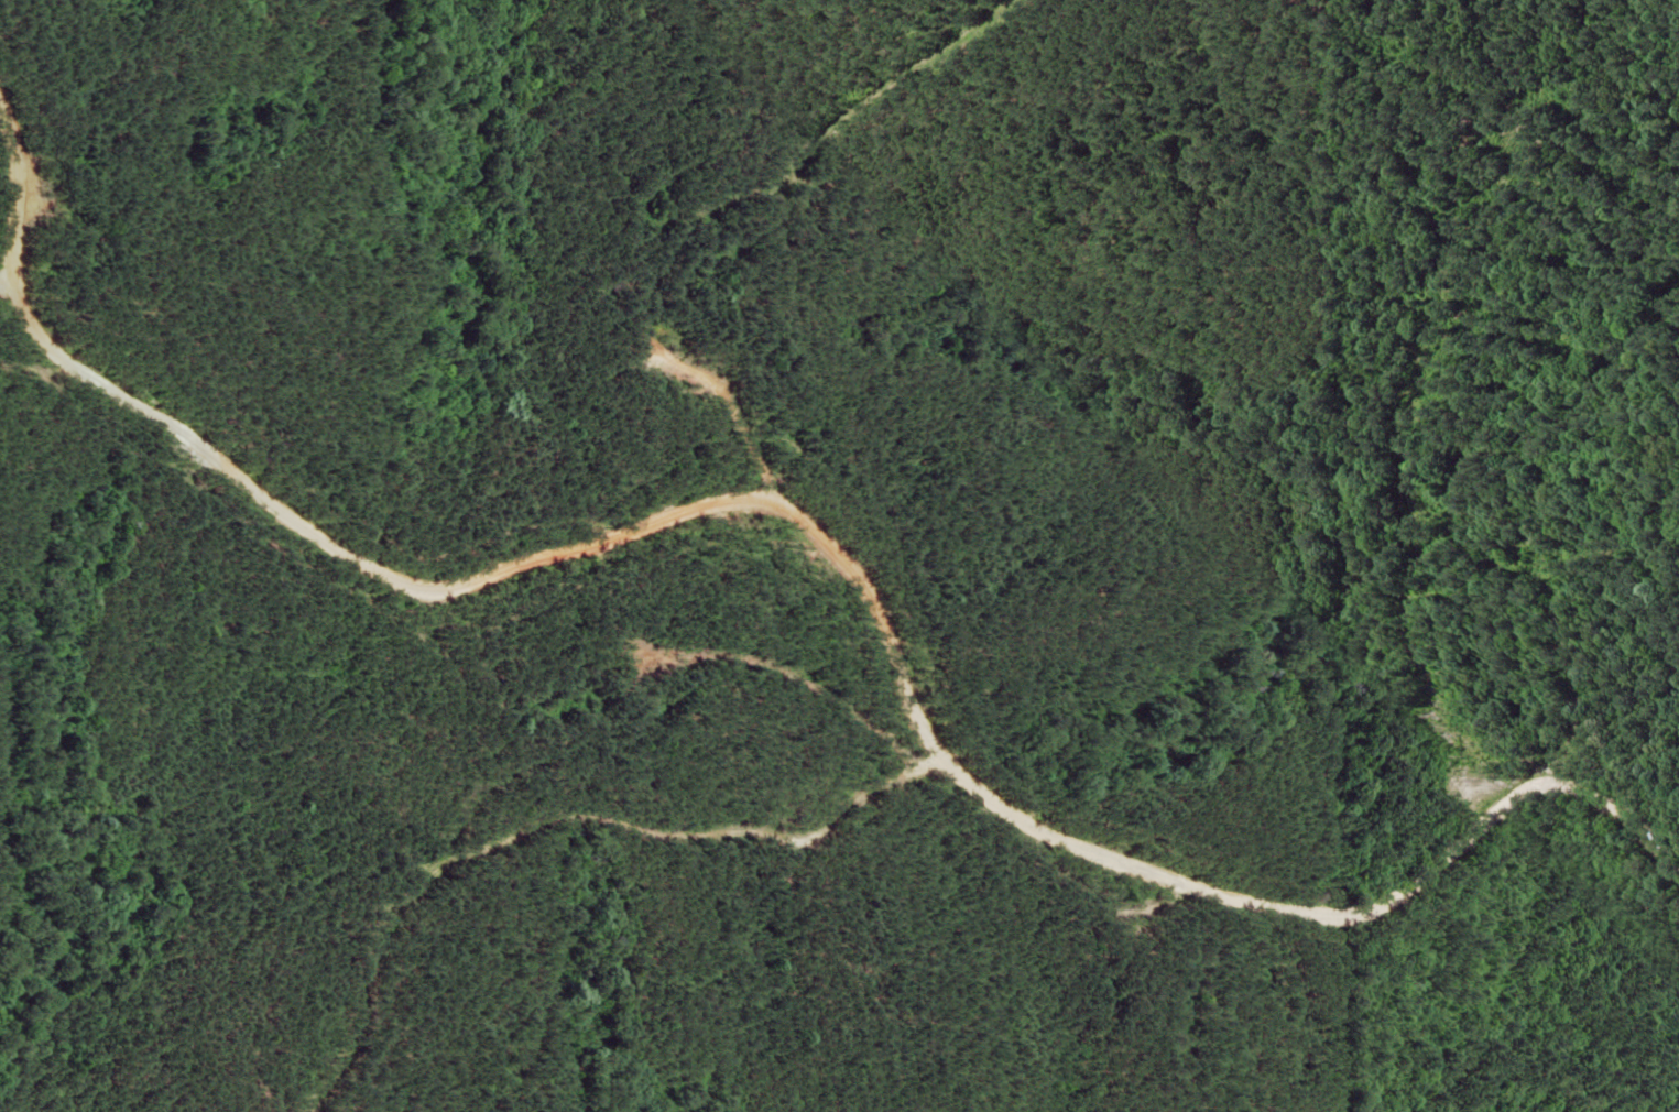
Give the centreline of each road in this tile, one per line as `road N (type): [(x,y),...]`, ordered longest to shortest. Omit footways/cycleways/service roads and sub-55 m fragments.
road 1 (residential): [(1678,859),(1615,806),(1538,788),(1351,923),(1225,915),(1103,882),(999,832),(927,682),(832,576),(743,548),(527,598),(412,587),(196,476),(107,419),(46,348),(0,135)]

